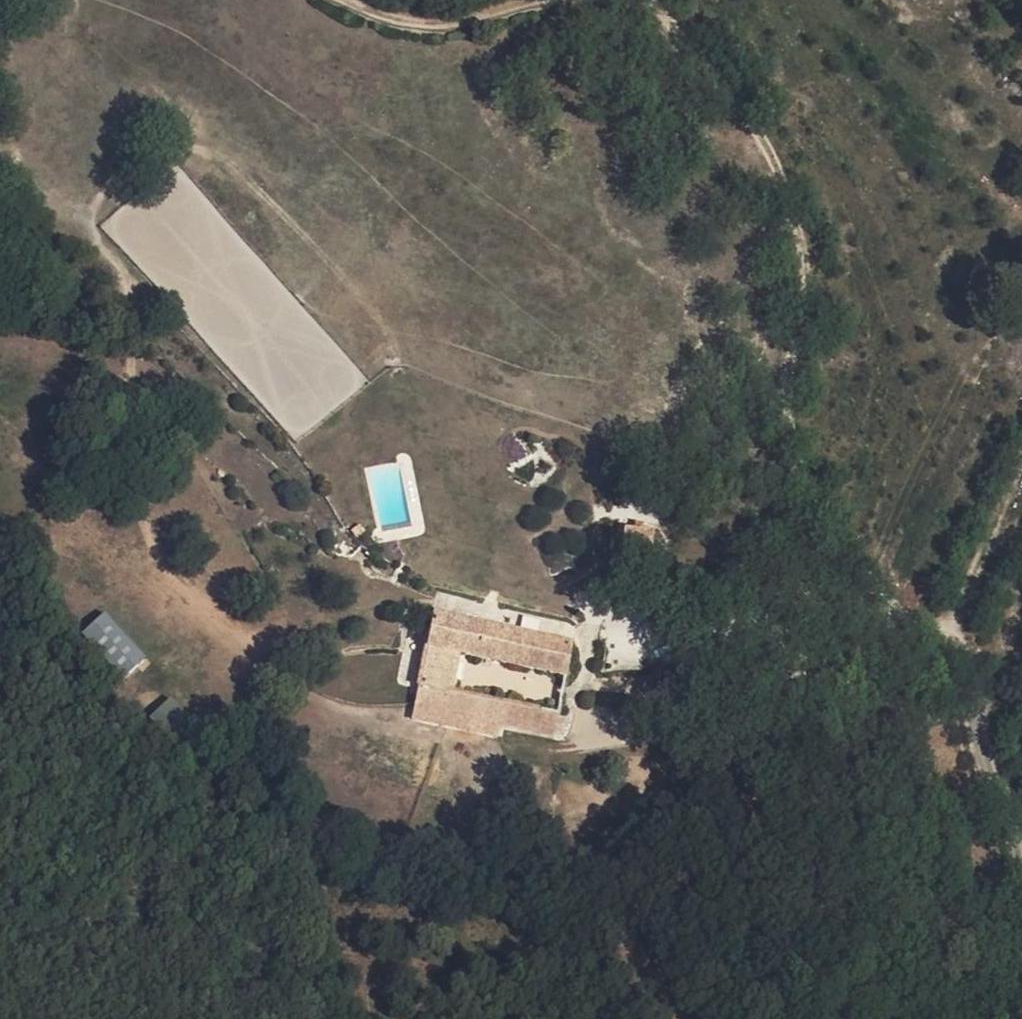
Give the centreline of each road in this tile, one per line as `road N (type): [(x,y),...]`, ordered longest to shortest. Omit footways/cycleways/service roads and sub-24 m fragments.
road 1 (track): [(654,0),(710,56),(764,142),(806,264),(794,416),(817,513),(866,587),(967,679),(1021,892)]
road 2 (track): [(349,0),(370,13),(431,24),(533,0)]

